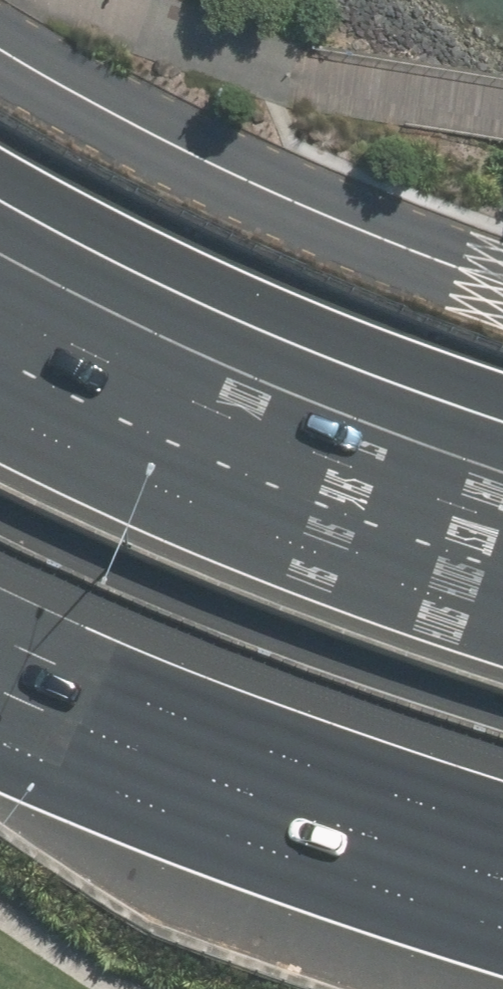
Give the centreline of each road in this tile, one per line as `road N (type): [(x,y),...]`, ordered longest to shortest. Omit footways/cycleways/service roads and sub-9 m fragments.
road 1 (residential): [(0,51),(146,136),(320,219),(502,290)]
road 2 (motorway): [(0,352),(166,441),(502,565)]
road 3 (motorway): [(502,825),(287,754),(0,641)]

